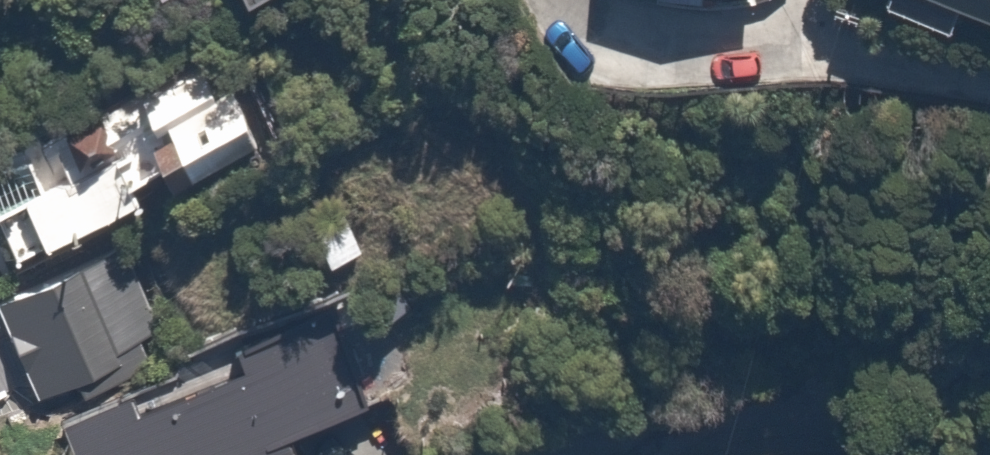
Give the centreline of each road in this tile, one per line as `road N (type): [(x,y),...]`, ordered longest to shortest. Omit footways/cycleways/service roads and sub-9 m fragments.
road 1 (residential): [(566,0),(582,19),(728,55),(989,94)]
road 2 (residential): [(696,454),(848,411),(942,454)]

